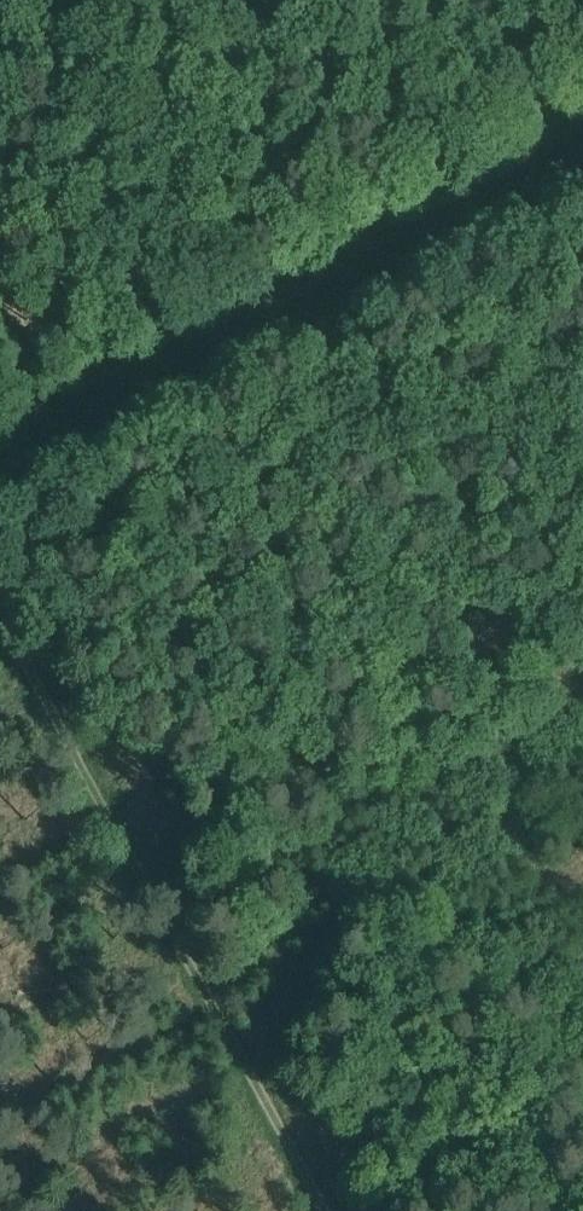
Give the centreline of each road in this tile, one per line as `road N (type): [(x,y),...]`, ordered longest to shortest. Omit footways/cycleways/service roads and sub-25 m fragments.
road 1 (track): [(340,1210),(0,577)]

